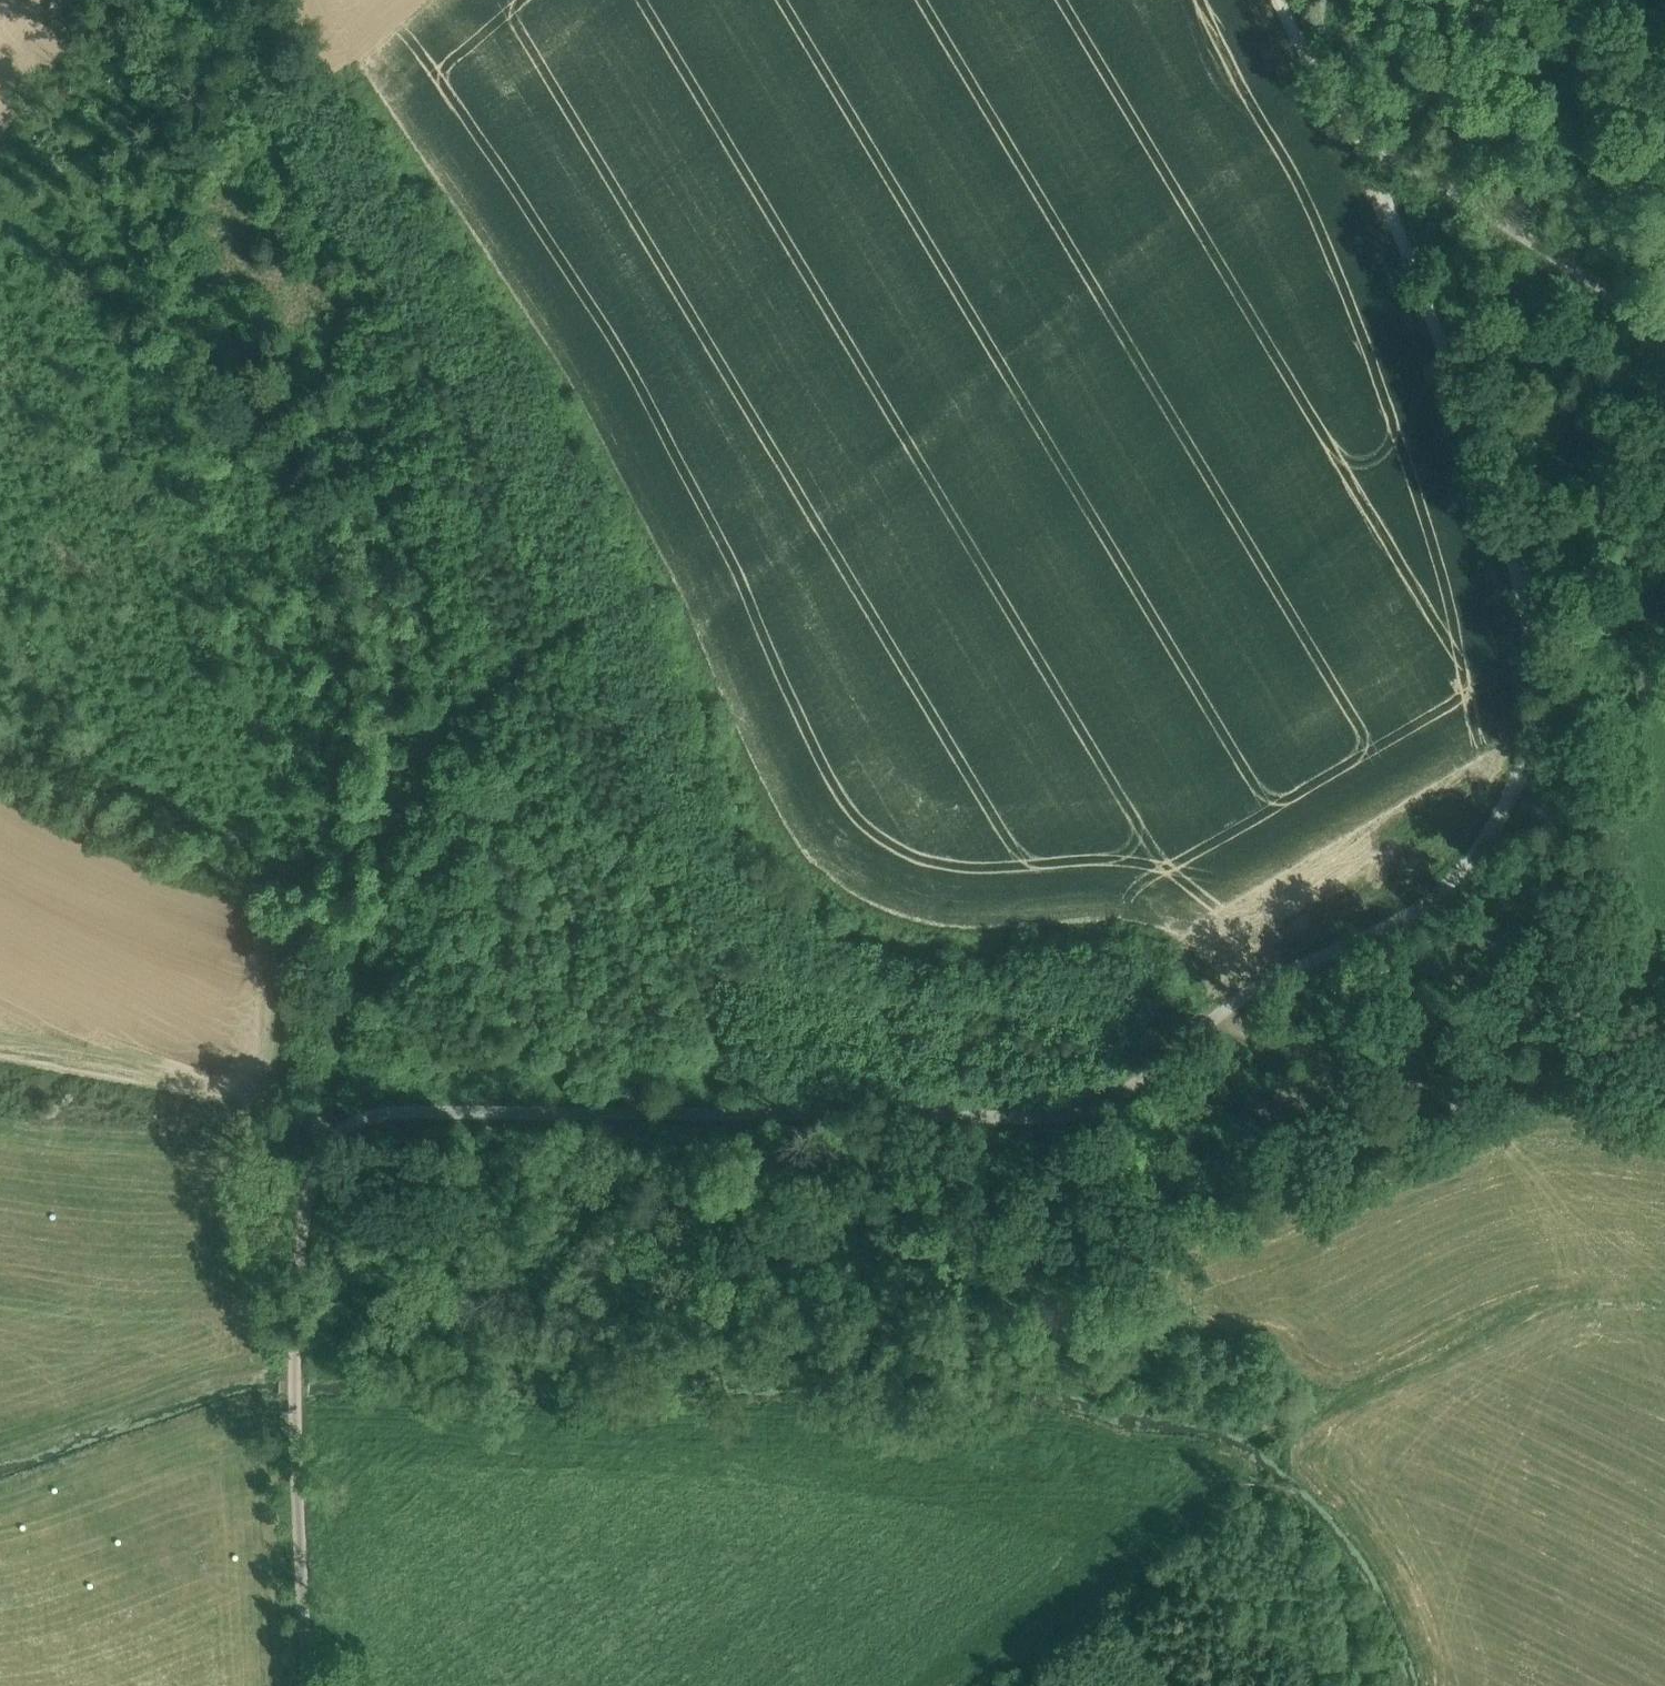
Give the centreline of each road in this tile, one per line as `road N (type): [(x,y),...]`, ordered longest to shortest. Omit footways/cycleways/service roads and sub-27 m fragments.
road 1 (unclassified): [(312,1685),(297,1252),(322,1164),(389,1127),(1064,1113),(1136,1087),(1254,986),(1399,917),(1441,891),(1481,847),(1515,788),(1539,653),(1399,190)]
road 2 (unclassified): [(1399,190),(1664,338)]
road 3 (unclassified): [(1399,190),(1305,0)]

